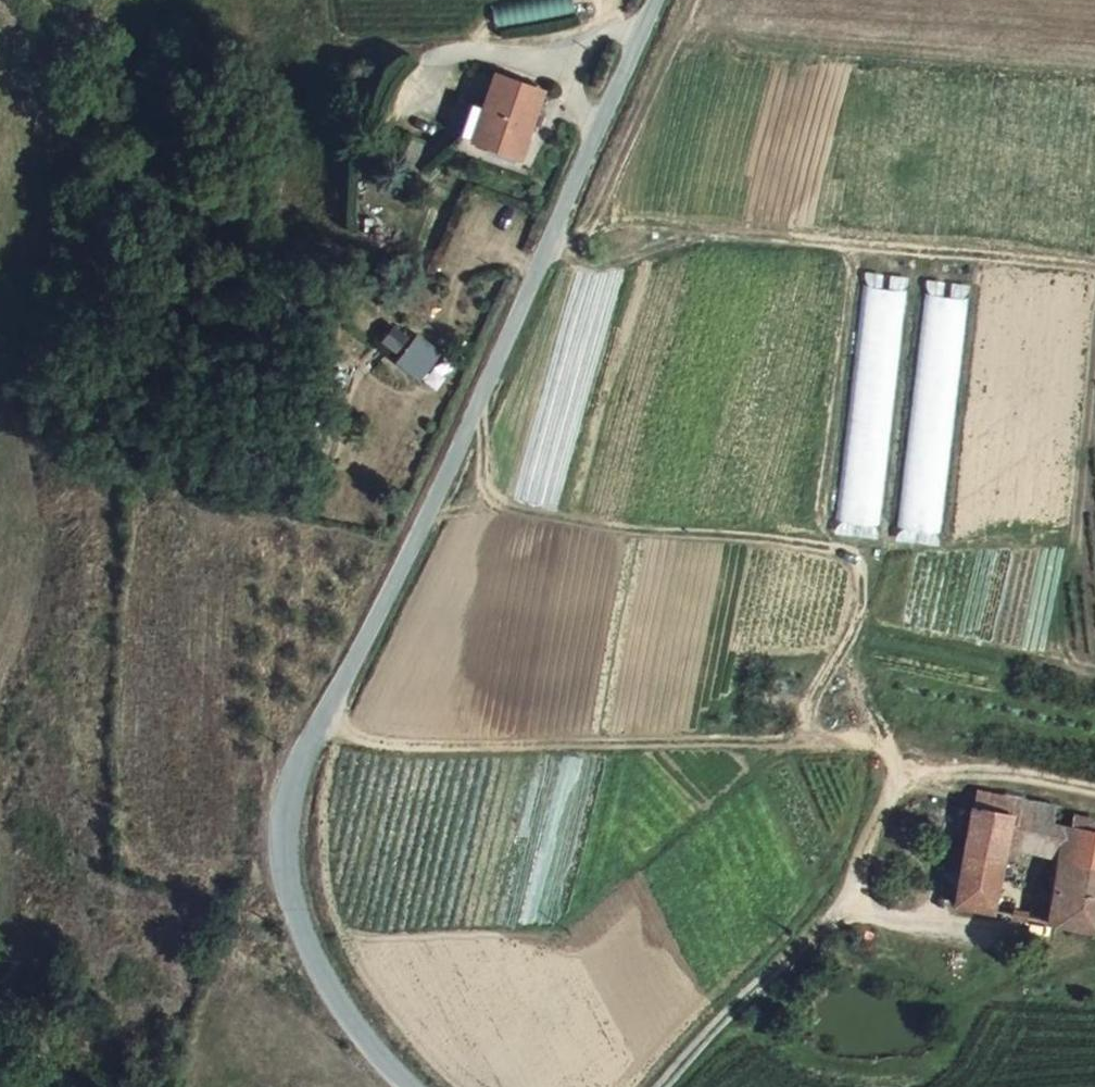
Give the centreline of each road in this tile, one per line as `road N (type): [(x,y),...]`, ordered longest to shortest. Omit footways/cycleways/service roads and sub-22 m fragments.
road 1 (unclassified): [(413,1086),(328,989),(287,879),(286,806),(657,0)]
road 2 (track): [(481,395),(481,480),(503,511),(835,553),(849,563),(859,610),(821,678),(810,738)]
road 3 (track): [(341,687),(341,719),(361,737),(535,746),(815,738),(876,745),(905,785)]
road 4 (track): [(661,1086),(839,913),(958,932),(1018,928)]
road 5 (track): [(839,913),(864,876),(892,794),(915,778),(986,767),(1094,791)]

